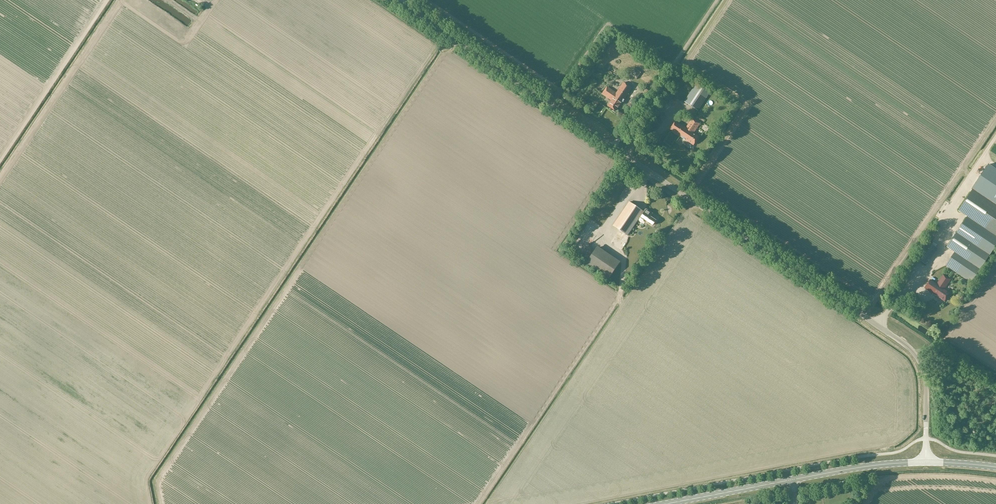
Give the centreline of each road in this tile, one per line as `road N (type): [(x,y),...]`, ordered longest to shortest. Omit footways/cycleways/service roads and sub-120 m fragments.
road 1 (unclassified): [(926,447),(924,374),(909,348),(395,0)]
road 2 (secondary): [(667,503),(922,463)]

